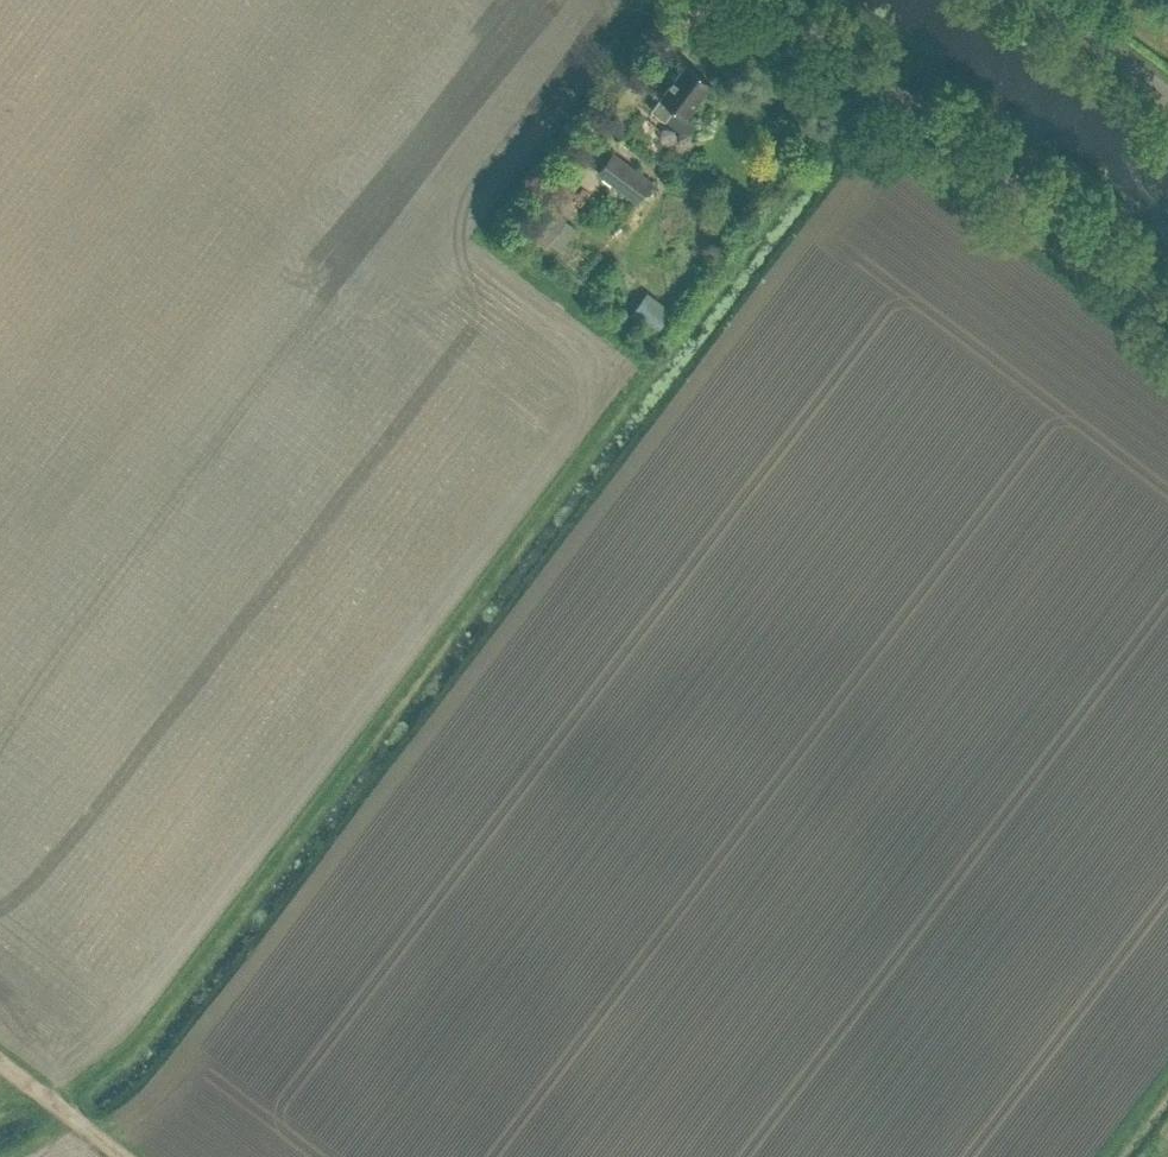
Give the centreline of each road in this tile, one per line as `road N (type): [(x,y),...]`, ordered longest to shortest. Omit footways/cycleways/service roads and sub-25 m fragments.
road 1 (tertiary): [(1167,303),(766,0)]
road 2 (unclassified): [(1167,97),(1040,0)]

